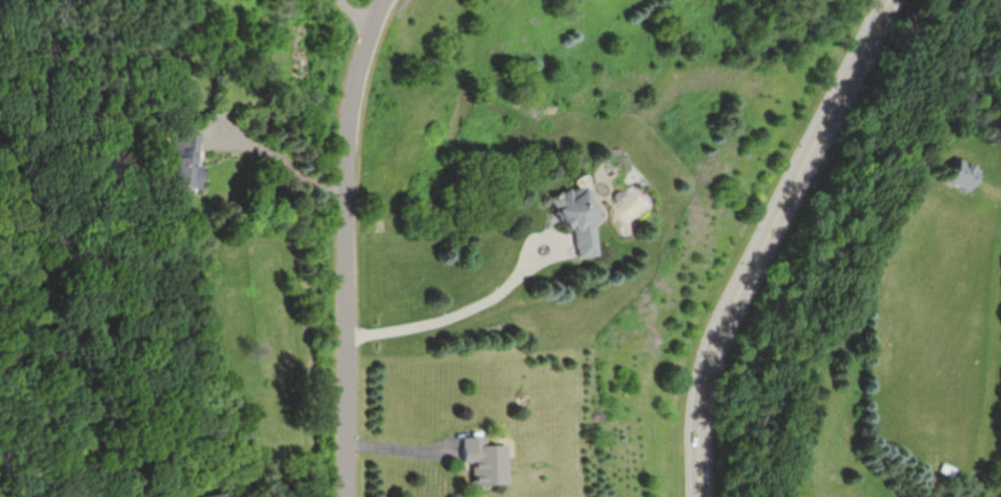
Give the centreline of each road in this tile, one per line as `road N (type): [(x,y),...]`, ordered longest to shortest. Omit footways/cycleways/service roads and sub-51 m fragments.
road 1 (secondary): [(891,0),(713,358),(694,496)]
road 2 (residential): [(352,496),(353,180),(363,64),(392,0)]

